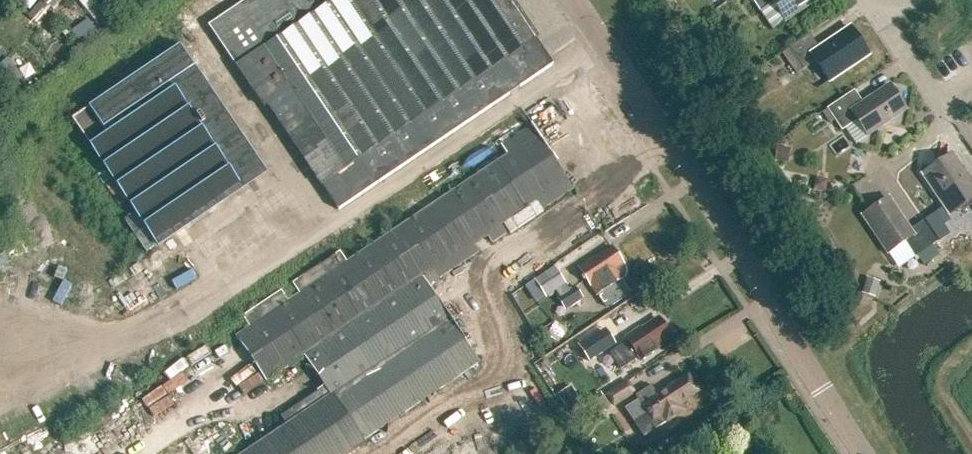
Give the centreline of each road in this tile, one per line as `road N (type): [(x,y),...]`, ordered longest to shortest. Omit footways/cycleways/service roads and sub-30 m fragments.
road 1 (unclassified): [(863,453),(576,0)]
road 2 (residential): [(880,17),(944,118),(913,153),(863,188)]

